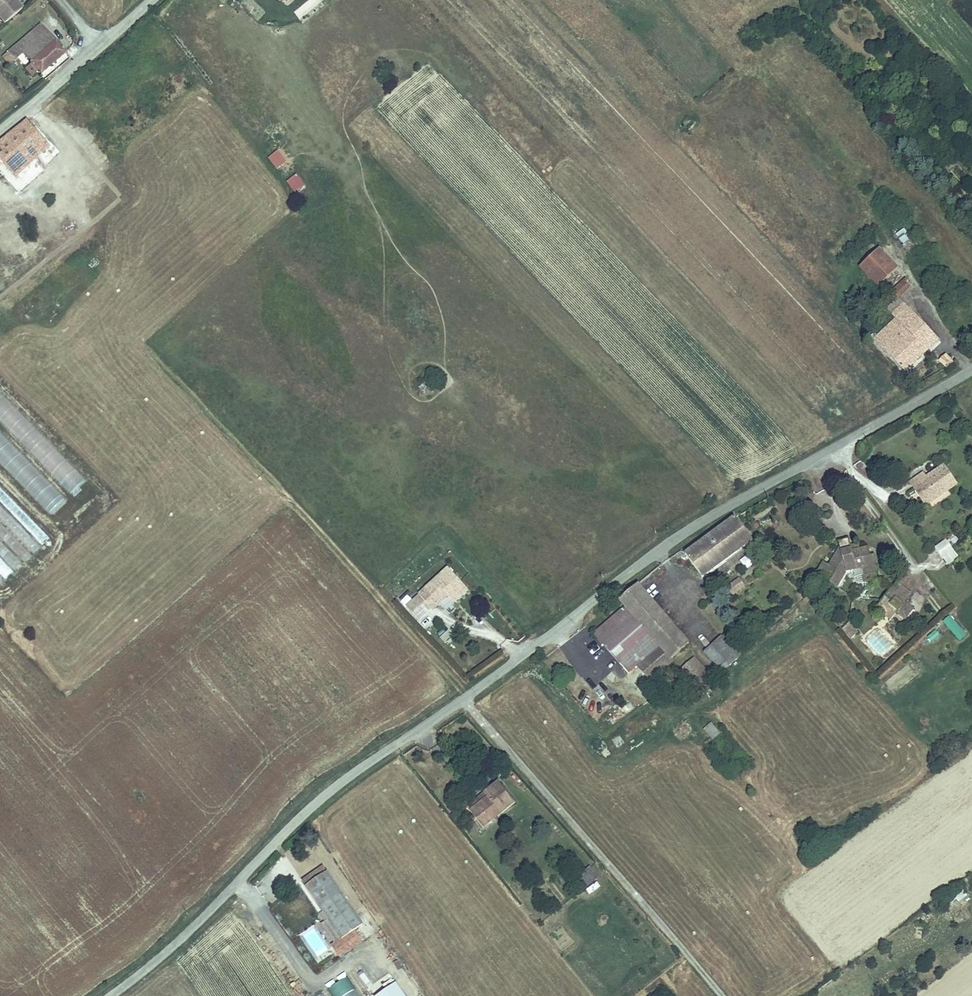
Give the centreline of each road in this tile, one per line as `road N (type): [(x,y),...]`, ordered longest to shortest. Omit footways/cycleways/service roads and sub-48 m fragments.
road 1 (unclassified): [(109,995),(198,921),(314,803),(685,531),(971,370)]
road 2 (track): [(417,995),(375,936),(370,907),(303,814)]
road 3 (unclassified): [(0,130),(149,0)]

